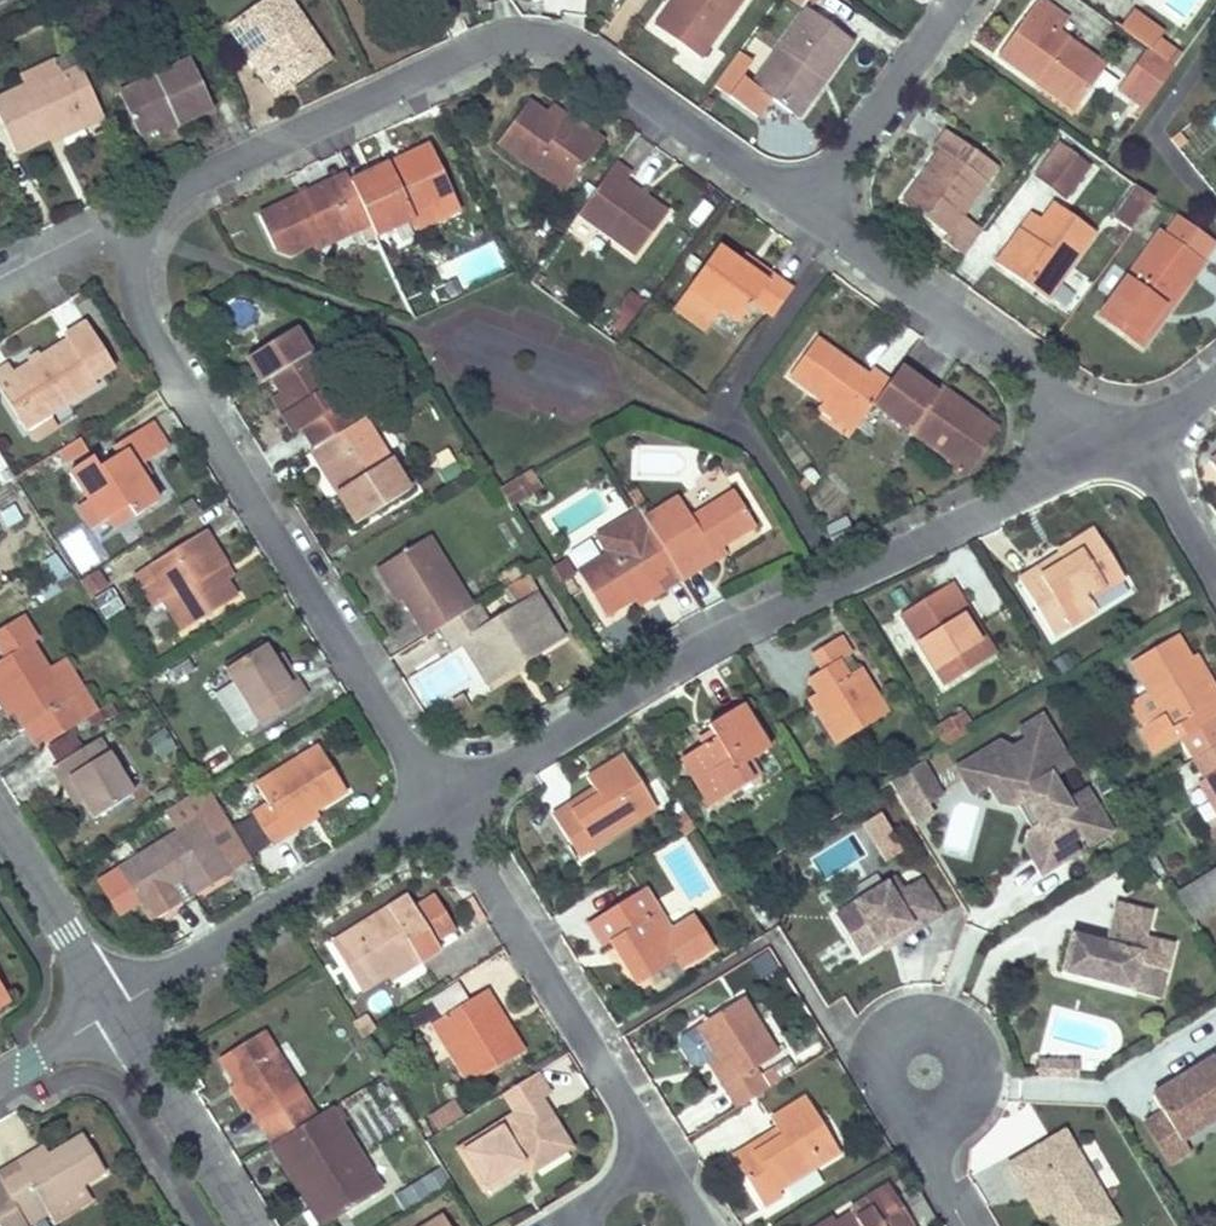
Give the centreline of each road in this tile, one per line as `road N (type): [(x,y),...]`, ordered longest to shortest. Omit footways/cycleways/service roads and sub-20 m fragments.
road 1 (residential): [(435,809),(728,635),(1124,456)]
road 2 (residential): [(806,198),(564,47),(500,36),(191,180),(157,203),(145,231)]
road 3 (residential): [(145,231),(150,313),(435,809)]
road 4 (residential): [(435,809),(585,1049),(655,1176)]
road 5 (residential): [(1124,456),(806,198)]
road 6 (residential): [(113,1012),(435,809)]
road 7 (residential): [(113,1012),(246,1225)]
road 8 (residential): [(806,198),(951,0)]
road 9 (residential): [(0,828),(113,1012)]
road 10 (residential): [(961,1225),(901,1116),(923,1076)]
road 11 (residential): [(145,231),(63,231),(0,266)]
road 12 (residential): [(1124,456),(1157,473),(1215,574)]
road 13 (residential): [(0,1081),(113,1012)]

